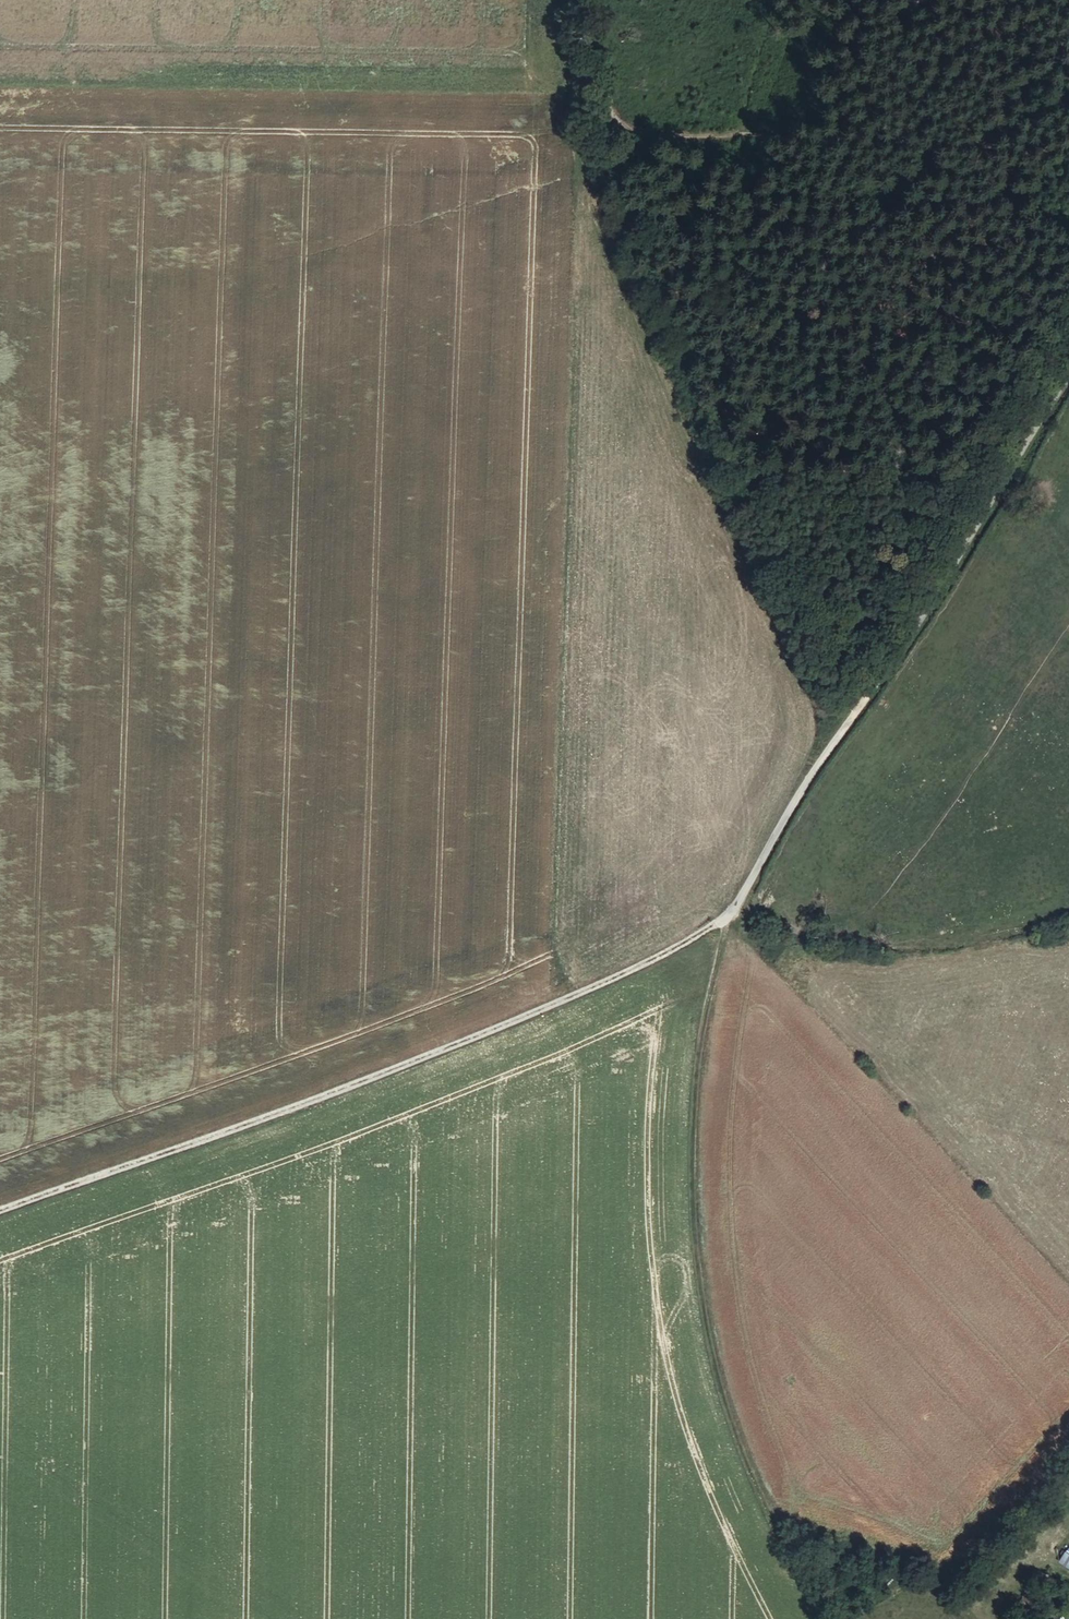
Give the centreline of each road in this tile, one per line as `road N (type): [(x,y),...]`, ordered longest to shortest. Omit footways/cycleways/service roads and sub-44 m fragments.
road 1 (track): [(726,916),(492,1026),(0,1206)]
road 2 (track): [(726,916),(695,1054),(701,1273),(719,1391),(819,1618)]
road 3 (unclassified): [(1068,382),(815,766),(726,916)]

